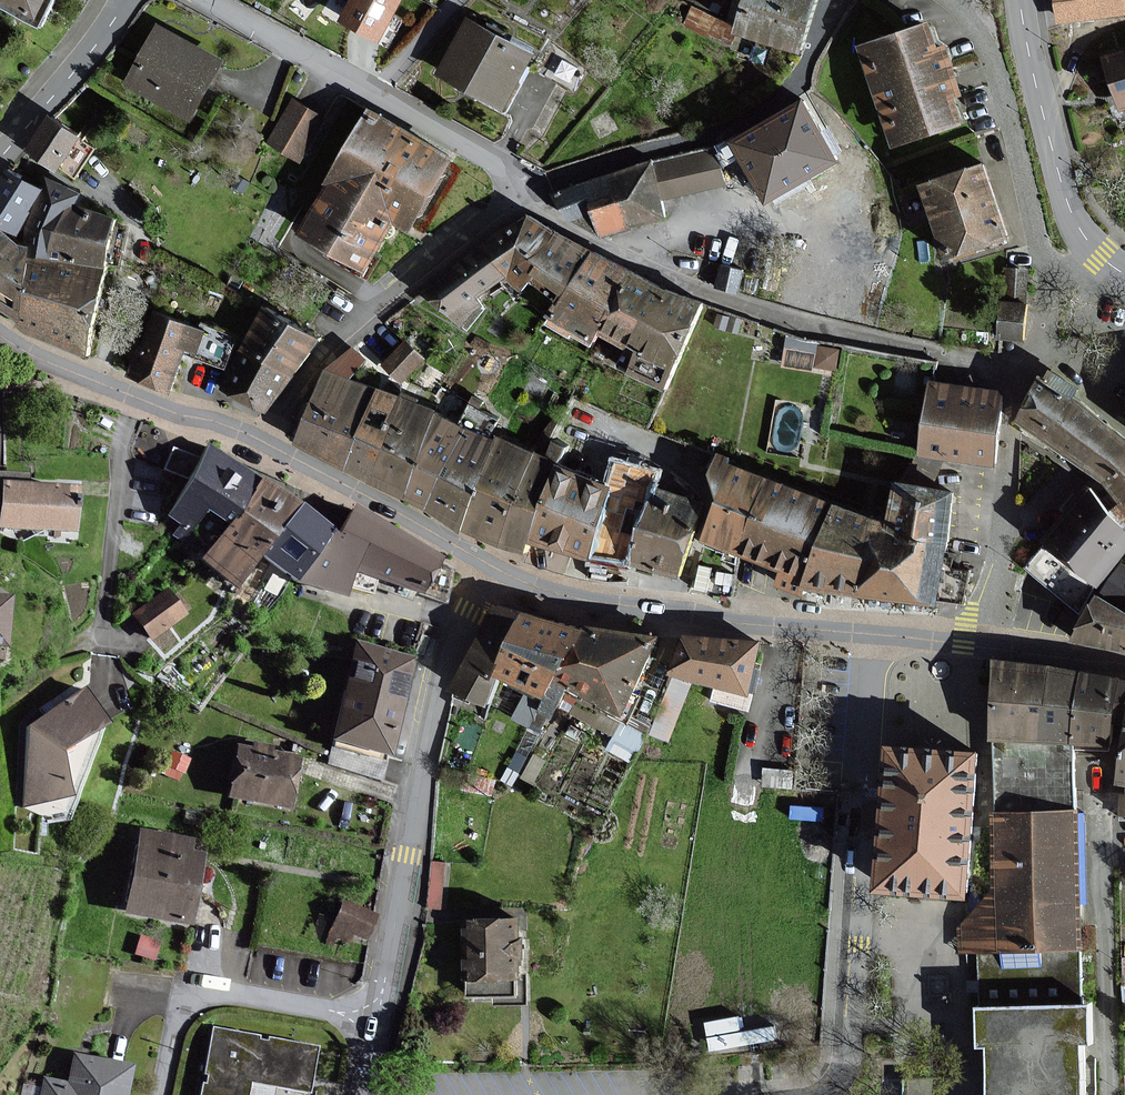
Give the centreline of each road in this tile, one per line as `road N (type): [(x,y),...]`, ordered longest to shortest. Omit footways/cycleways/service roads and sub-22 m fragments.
road 1 (residential): [(873,634),(848,1056),(843,1079),(821,1094)]
road 2 (residential): [(377,1019),(448,652),(484,562)]
road 3 (residential): [(873,634),(591,600),(484,562)]
road 4 (residential): [(203,0),(501,161),(522,181),(524,203)]
road 5 (residential): [(266,444),(333,341),(470,232),(524,203)]
road 6 (residential): [(377,1019),(182,988),(157,1094)]
road 7 (residential): [(989,644),(1028,352)]
road 8 (residential): [(266,444),(71,373),(0,333)]
road 9 (residential): [(1094,252),(1073,214),(1023,0)]
road 10 (residential): [(484,562),(266,444)]
road 11 (residential): [(125,0),(0,157)]
road 12 (residential): [(1124,664),(989,644)]
road 13 (residential): [(1124,429),(1058,365),(1028,352)]
road 14 (residential): [(1028,352),(1062,275),(1094,252)]

